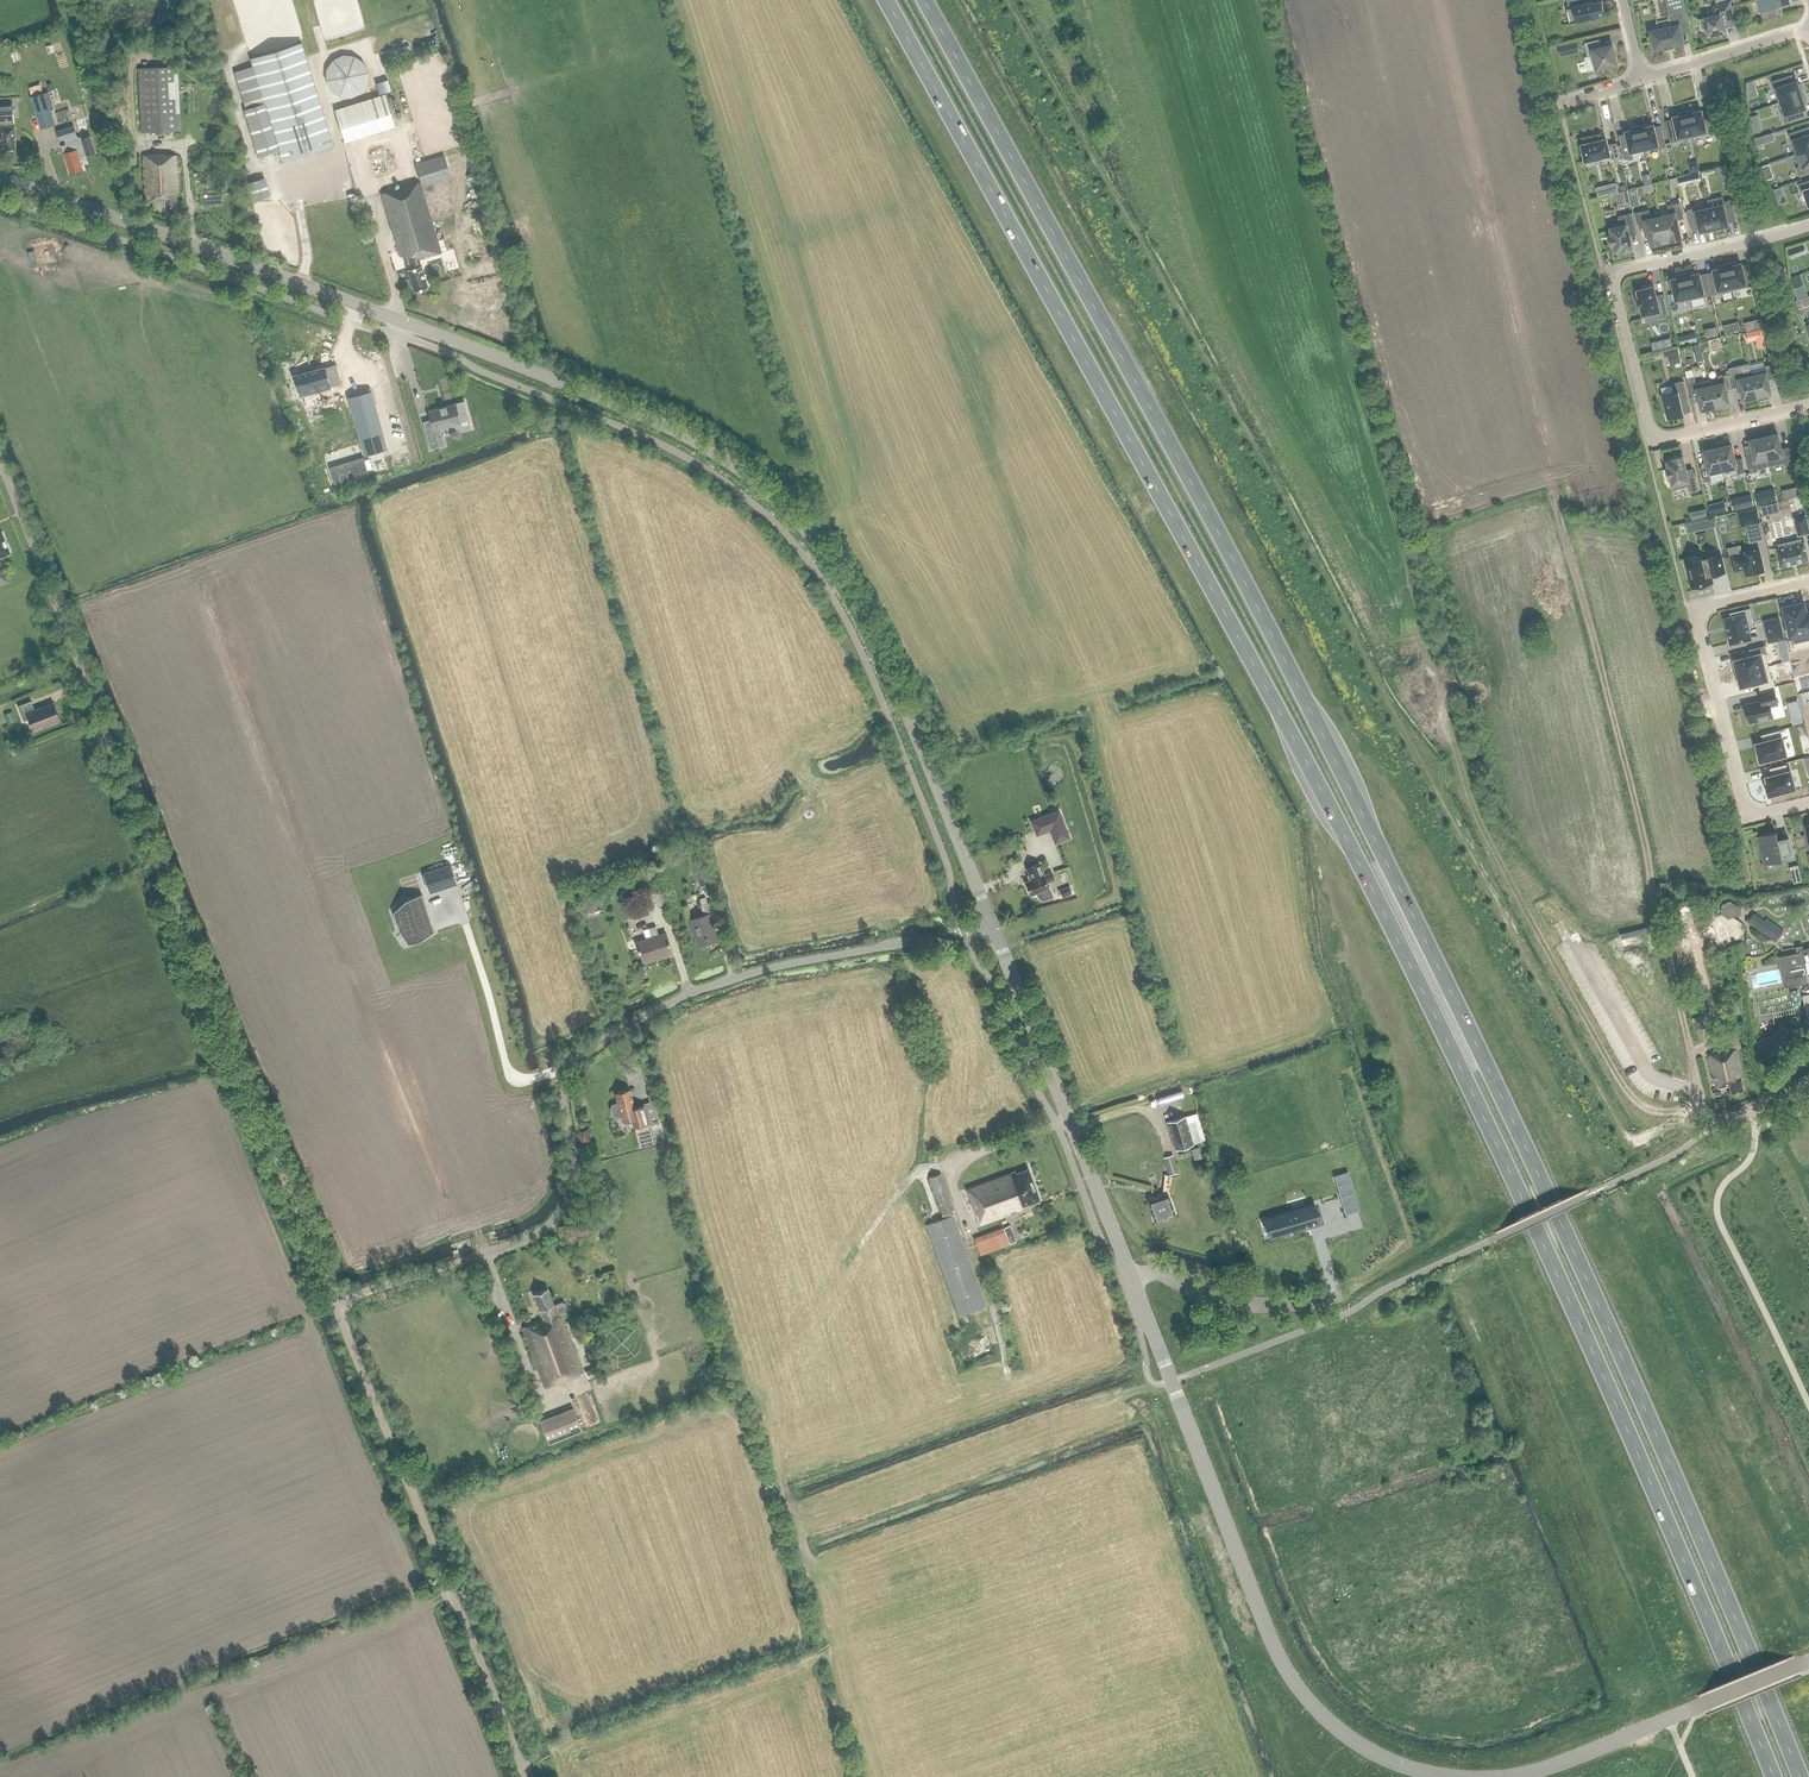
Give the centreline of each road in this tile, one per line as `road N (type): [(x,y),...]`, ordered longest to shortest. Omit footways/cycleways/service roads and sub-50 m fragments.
road 1 (trunk): [(882,0),(1381,908),(1634,1446),(1772,1776)]
road 2 (trunk): [(1799,1776),(1655,1434),(1404,897),(1229,553),(928,0)]
road 3 (tertiary): [(993,924),(849,586),(811,534),(746,473),(673,429),(555,380),(0,179)]
road 4 (unclassified): [(336,1300),(0,466)]
road 5 (unclassified): [(336,1300),(507,1244),(552,1221),(574,1178),(562,1070),(598,1041),(734,978),(993,924)]
road 6 (tertiary): [(1132,1278),(1292,1681),(1355,1742),(1452,1776)]
road 7 (track): [(1709,1108),(1654,1110),(1626,1090),(1490,845),(1419,622)]
road 8 (residential): [(1808,406),(1673,438),(1655,434),(1613,283),(1625,270),(1808,225)]
road 9 (unclassified): [(526,1776),(336,1300)]
road 10 (tertiary): [(1132,1278),(993,924)]
road 11 (residential): [(1808,804),(1759,812),(1744,804),(1699,631),(1705,609),(1716,603),(1808,581)]
road 12 (tertiary): [(1503,1776),(1562,1762),(1808,1660)]
road 13 (residential): [(1808,29),(1642,80)]

